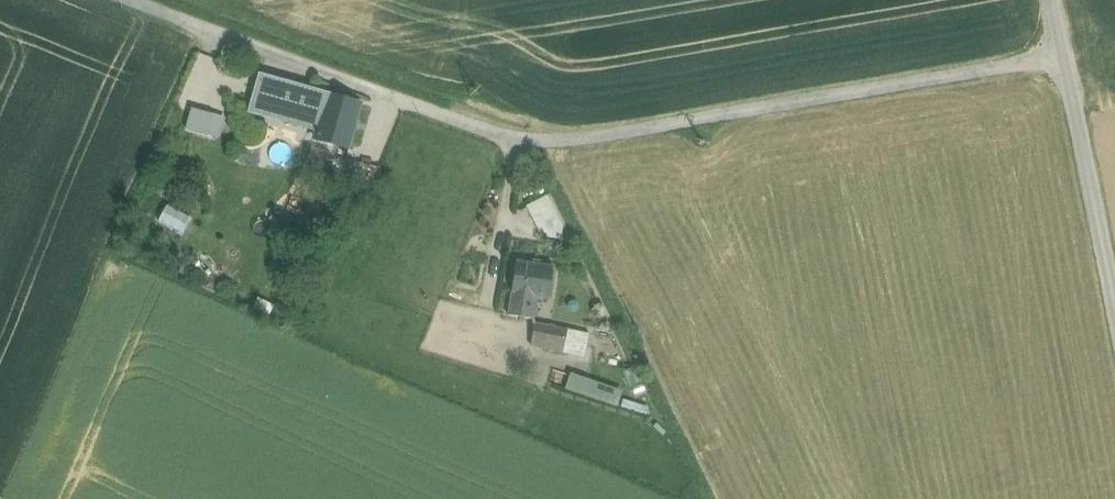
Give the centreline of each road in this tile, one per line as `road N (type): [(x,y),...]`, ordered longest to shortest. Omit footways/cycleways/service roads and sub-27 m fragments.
road 1 (unclassified): [(132,0),(502,138),(553,140),(1065,57)]
road 2 (unclassified): [(1114,316),(1065,57)]

